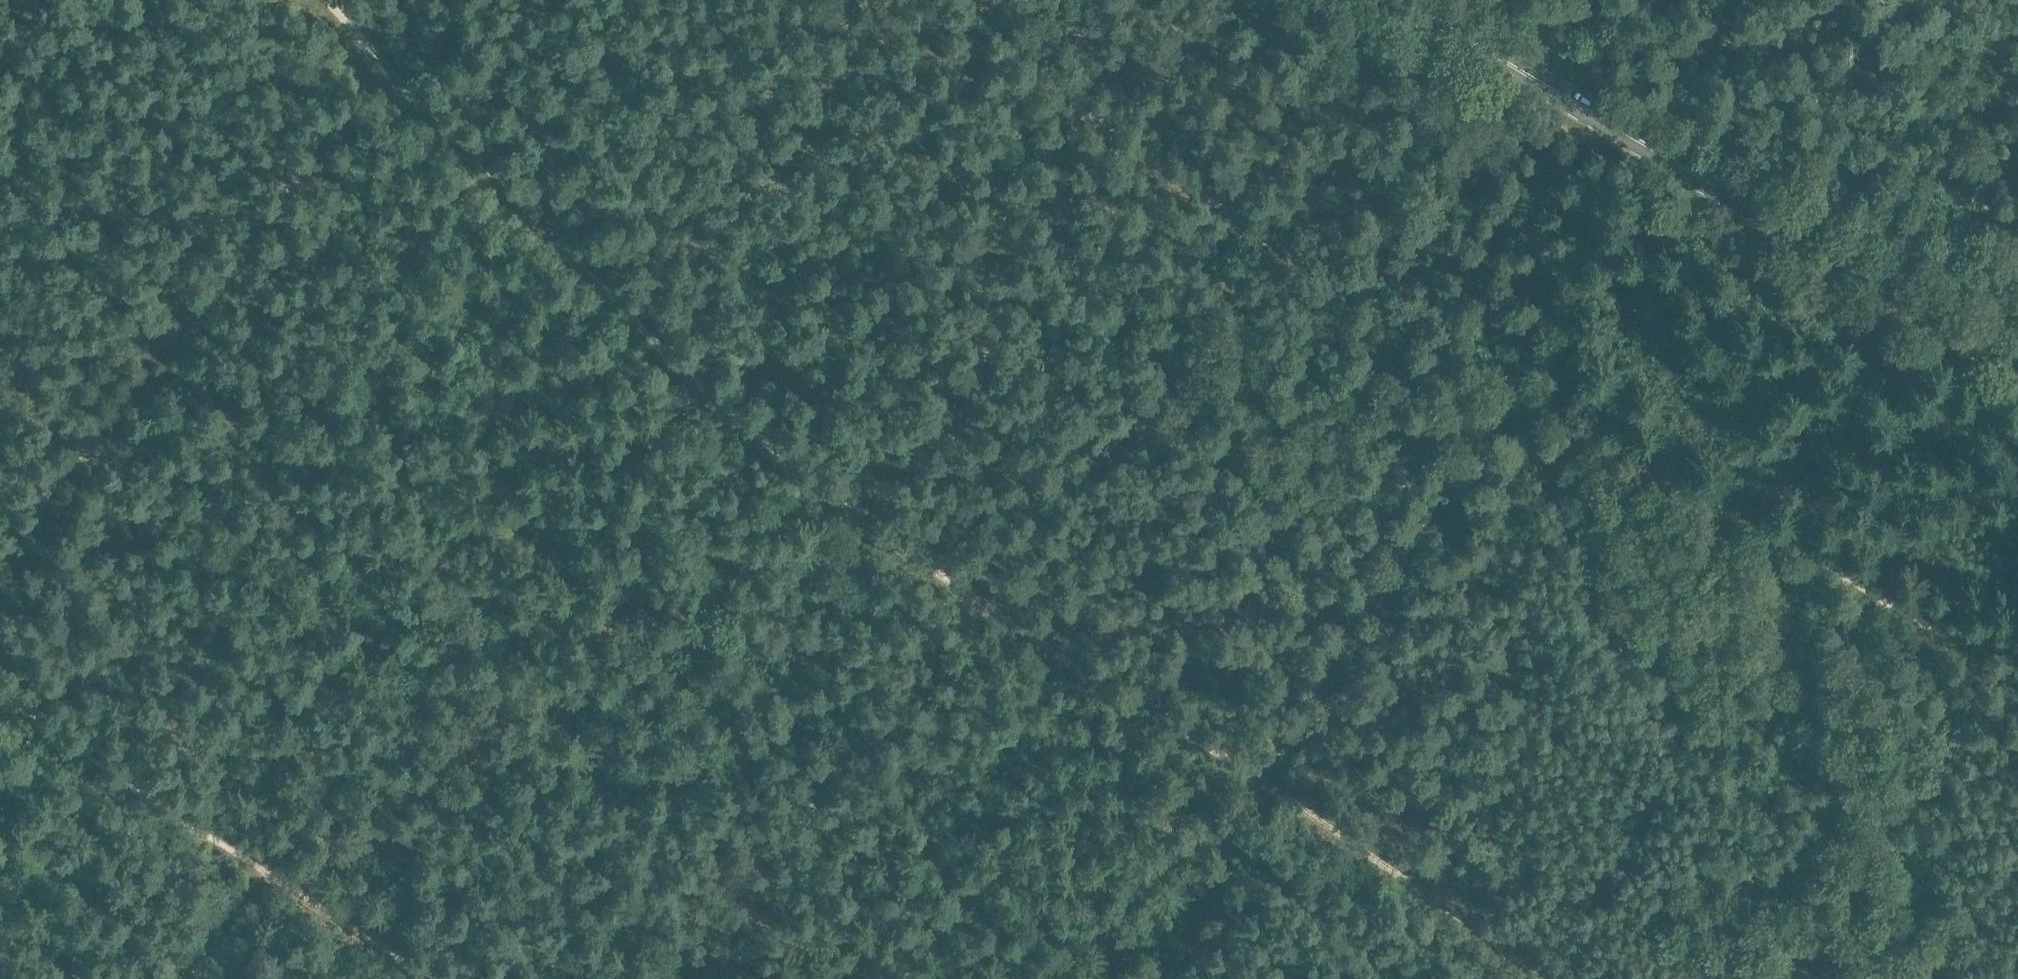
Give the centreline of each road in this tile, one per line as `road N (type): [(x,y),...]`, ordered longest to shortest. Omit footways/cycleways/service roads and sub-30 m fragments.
road 1 (primary): [(2017,363),(1406,0)]
road 2 (track): [(1519,381),(1298,265),(973,0)]
road 3 (track): [(2017,683),(1519,381)]

